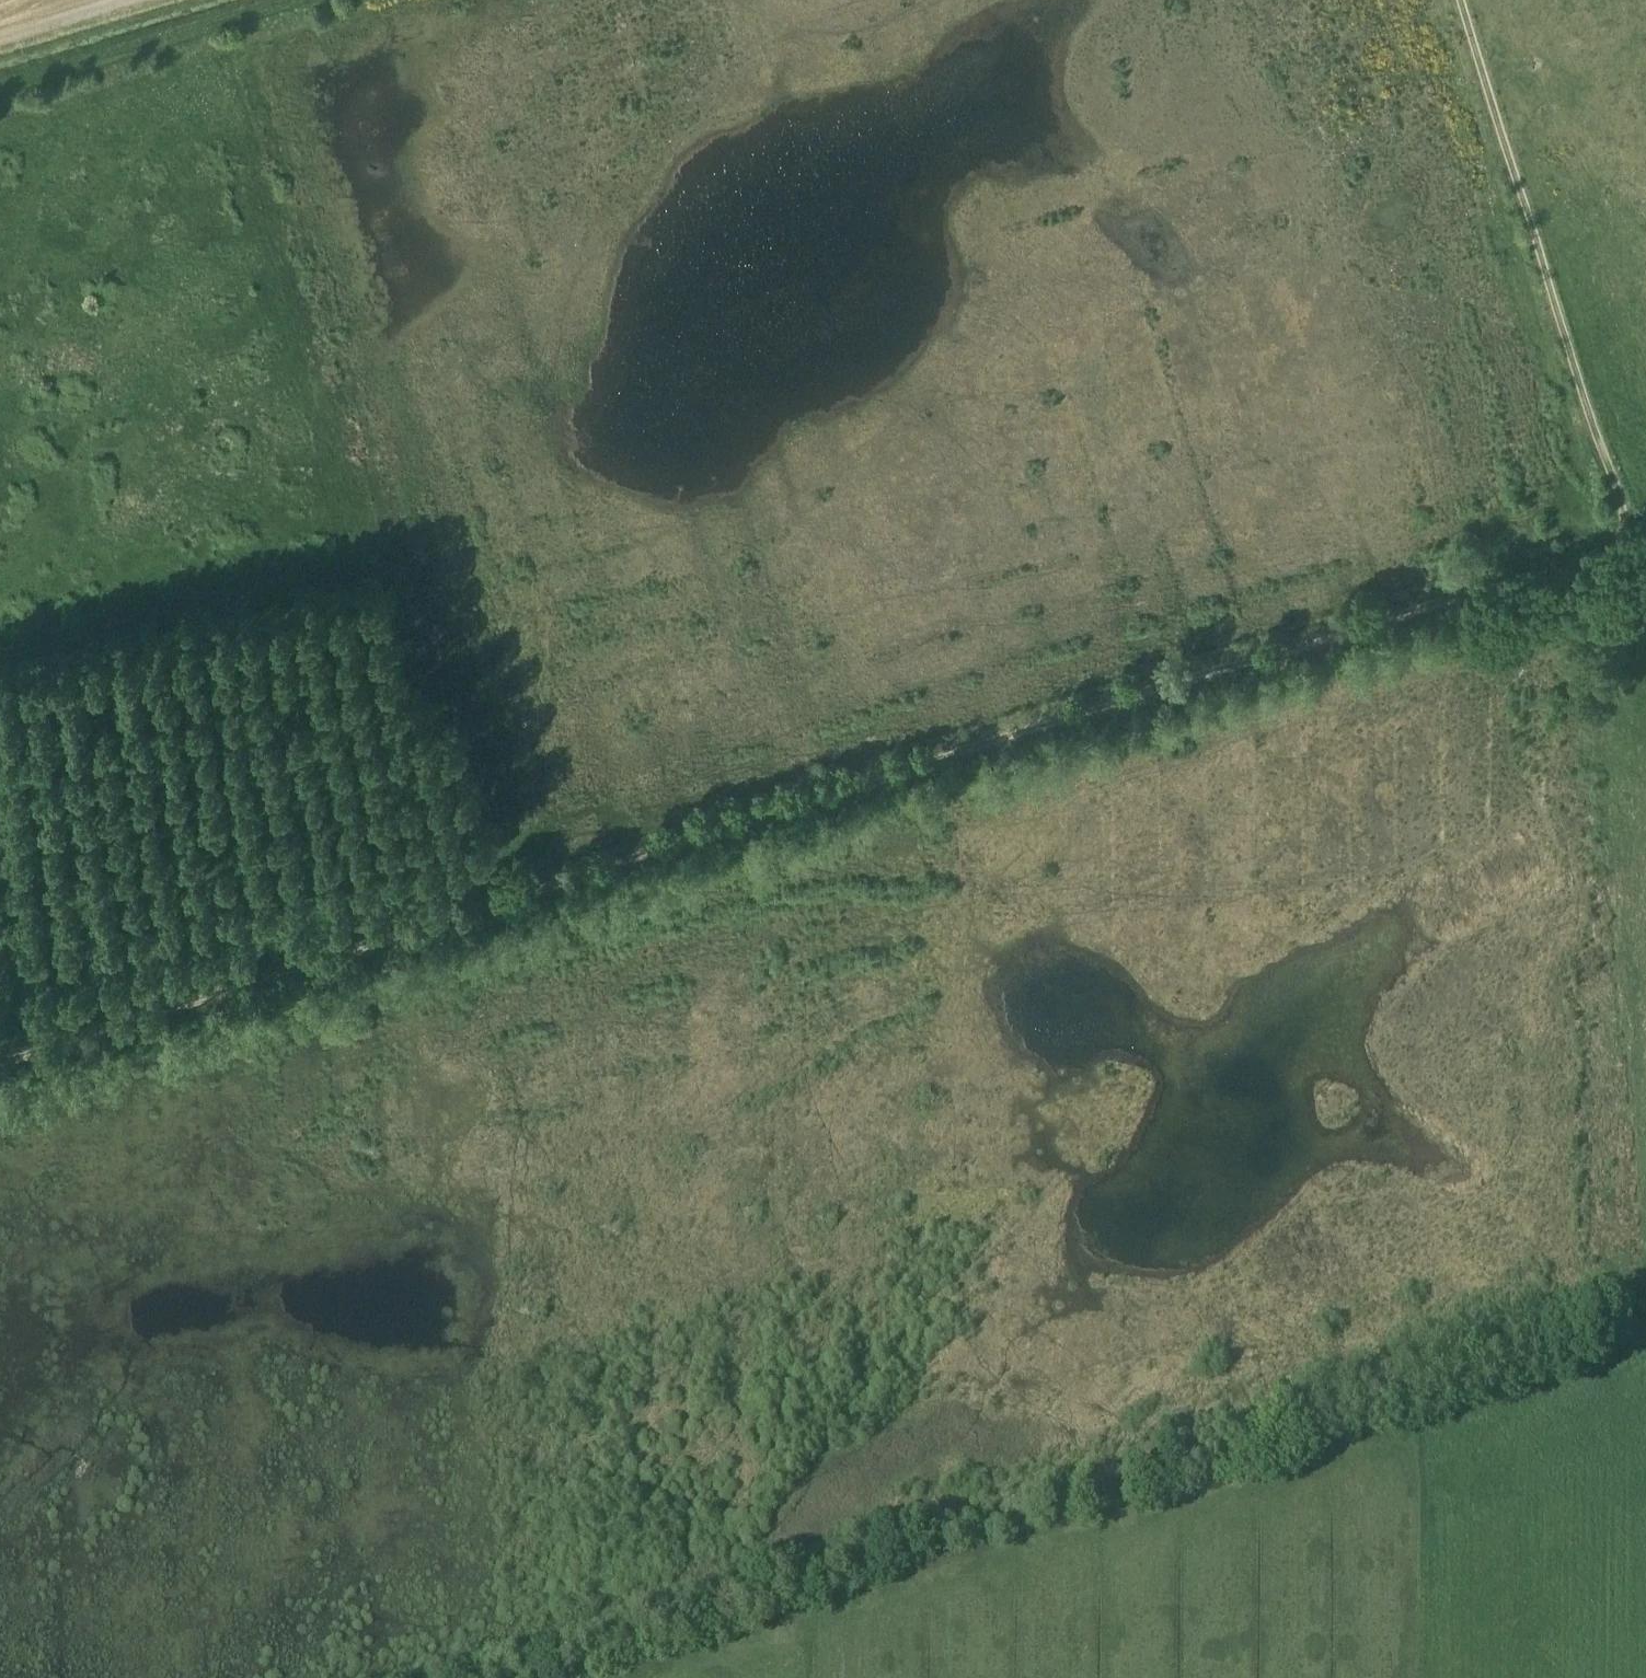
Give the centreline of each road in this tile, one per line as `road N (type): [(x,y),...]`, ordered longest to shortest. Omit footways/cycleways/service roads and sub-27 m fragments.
road 1 (track): [(0,1066),(1624,551)]
road 2 (track): [(1624,551),(1458,0)]

